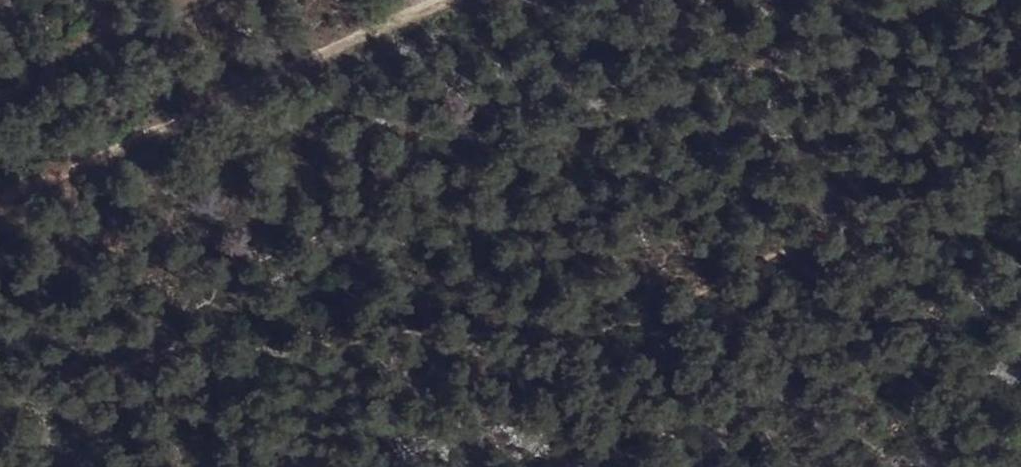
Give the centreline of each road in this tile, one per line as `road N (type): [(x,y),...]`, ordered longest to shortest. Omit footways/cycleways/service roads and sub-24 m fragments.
road 1 (track): [(0,201),(452,0)]

